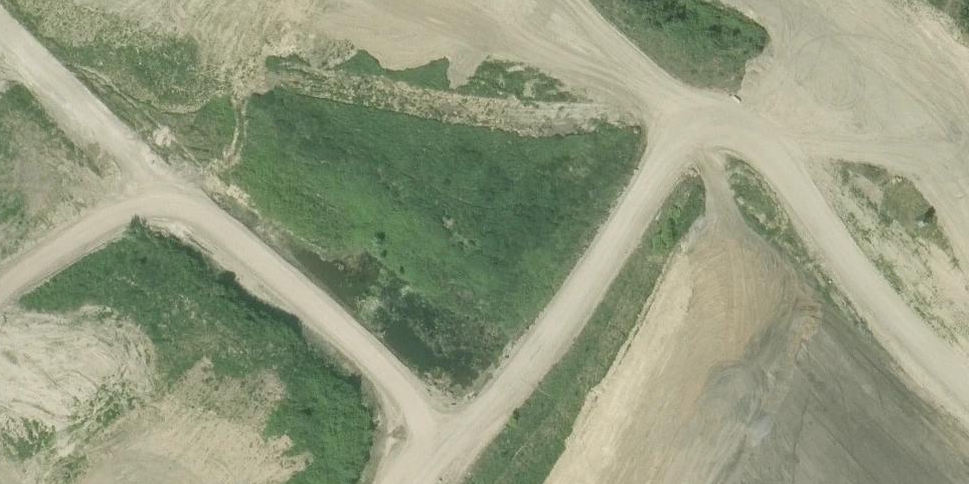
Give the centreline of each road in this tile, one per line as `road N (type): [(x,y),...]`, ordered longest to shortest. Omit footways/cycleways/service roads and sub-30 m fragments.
road 1 (track): [(445,446),(373,352),(17,0)]
road 2 (track): [(423,483),(445,446),(506,391),(698,122)]

